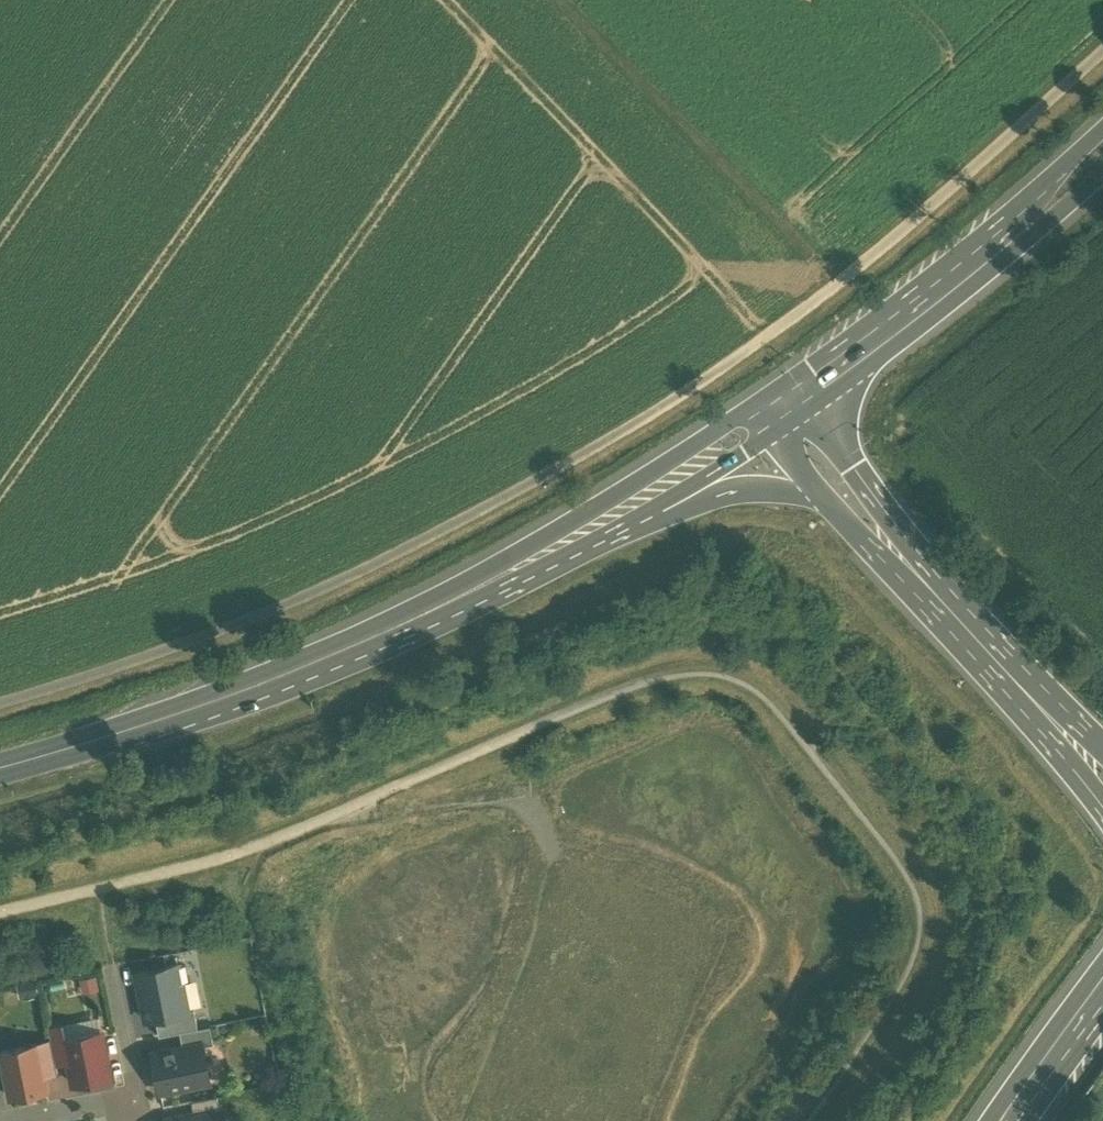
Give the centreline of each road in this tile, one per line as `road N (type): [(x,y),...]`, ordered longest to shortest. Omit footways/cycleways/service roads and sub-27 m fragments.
road 1 (secondary): [(570,544),(329,659),(0,765)]
road 2 (track): [(838,279),(563,0)]
road 3 (secondary): [(1102,160),(934,299),(805,391)]
road 4 (primary): [(570,544),(674,505),(758,495),(822,514),(872,546)]
road 5 (primary): [(936,595),(910,539),(805,391)]
road 6 (secondary): [(765,419),(570,544)]
road 7 (primary): [(765,419),(872,546)]
road 8 (primary): [(1043,707),(936,595)]
road 9 (primary): [(1102,996),(1014,1120)]
road 10 (residential): [(136,1100),(115,969)]

